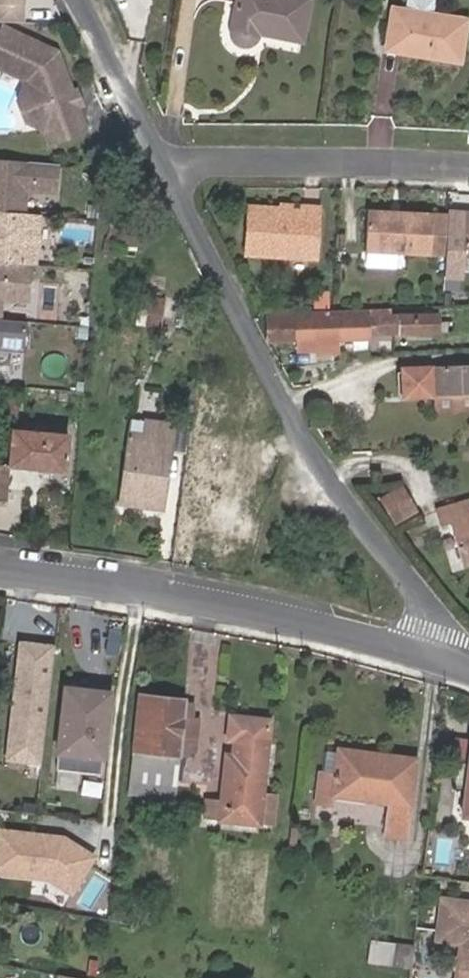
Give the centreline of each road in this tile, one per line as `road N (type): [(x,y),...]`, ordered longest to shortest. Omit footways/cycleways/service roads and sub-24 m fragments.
road 1 (residential): [(462,664),(331,484),(257,356),(166,167)]
road 2 (residential): [(0,572),(163,591),(462,664)]
road 3 (residential): [(166,167),(288,160),(468,168)]
road 4 (residential): [(166,167),(74,0)]

